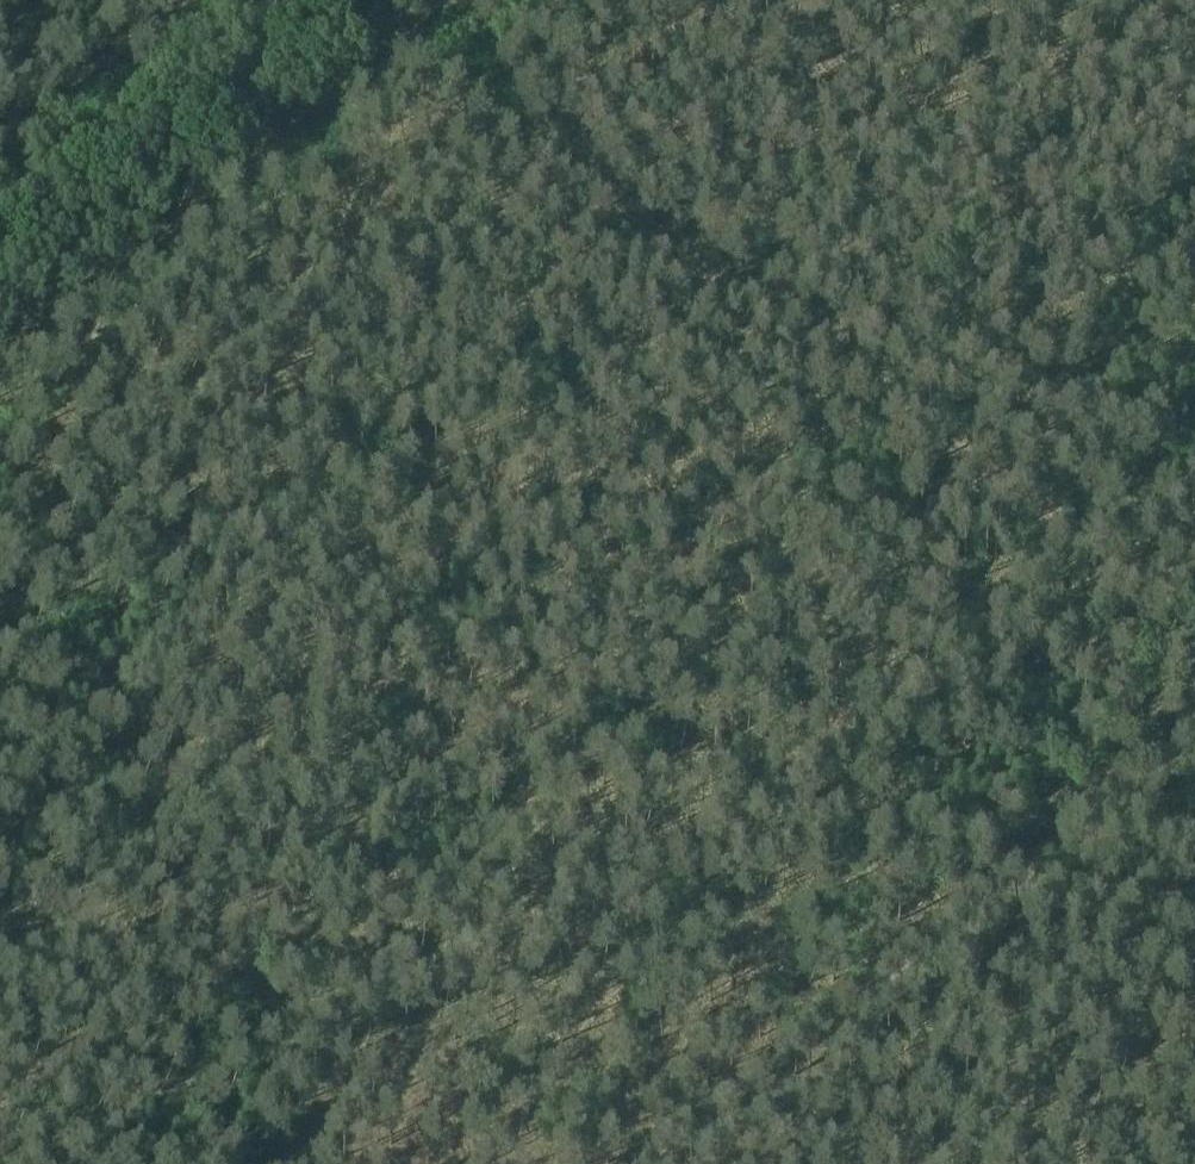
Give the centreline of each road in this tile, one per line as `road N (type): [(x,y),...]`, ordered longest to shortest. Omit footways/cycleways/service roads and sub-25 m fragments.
road 1 (track): [(339,13),(1194,610)]
road 2 (track): [(608,1163),(1194,697)]
road 3 (track): [(0,258),(339,13)]

